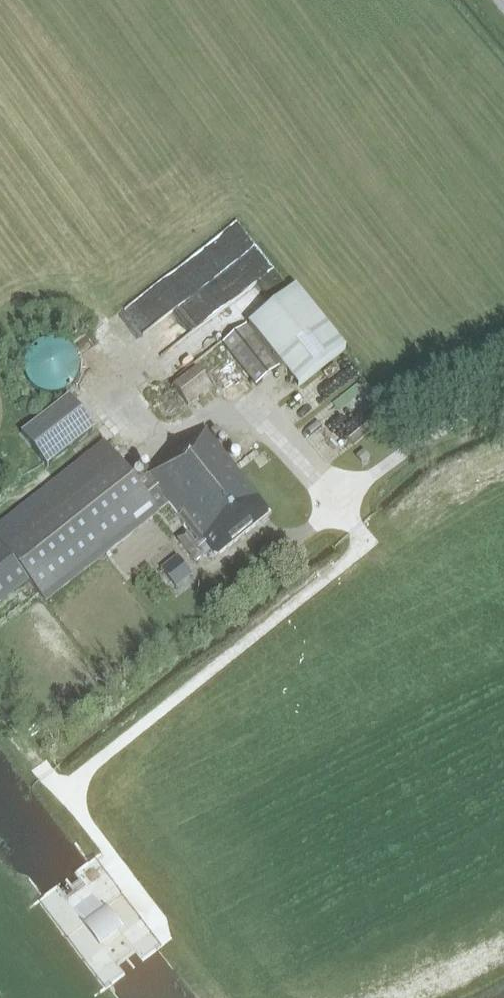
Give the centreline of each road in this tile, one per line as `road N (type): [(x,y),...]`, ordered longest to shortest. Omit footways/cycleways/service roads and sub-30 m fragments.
road 1 (track): [(347,501),(366,544),(105,753),(67,795)]
road 2 (track): [(47,775),(158,923)]

